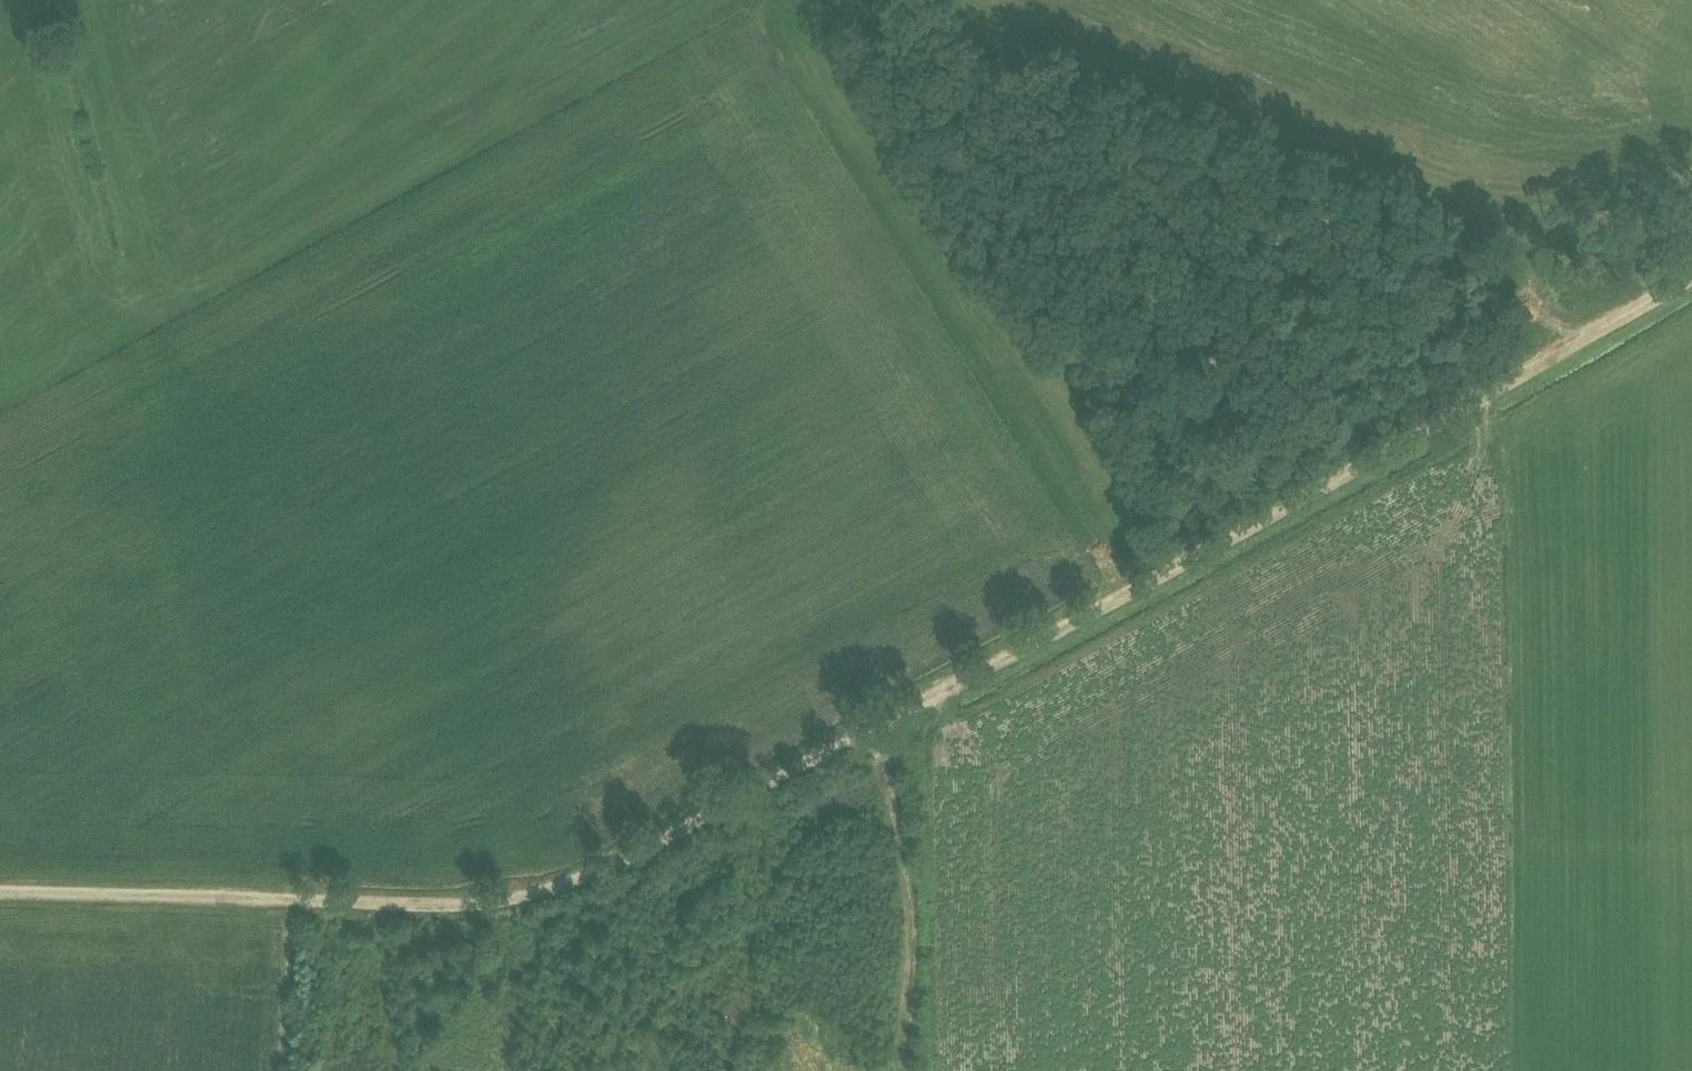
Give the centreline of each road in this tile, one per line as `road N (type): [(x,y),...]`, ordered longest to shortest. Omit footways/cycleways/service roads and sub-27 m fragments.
road 1 (track): [(0,893),(487,902),(572,882),(1048,641),(1691,274)]

